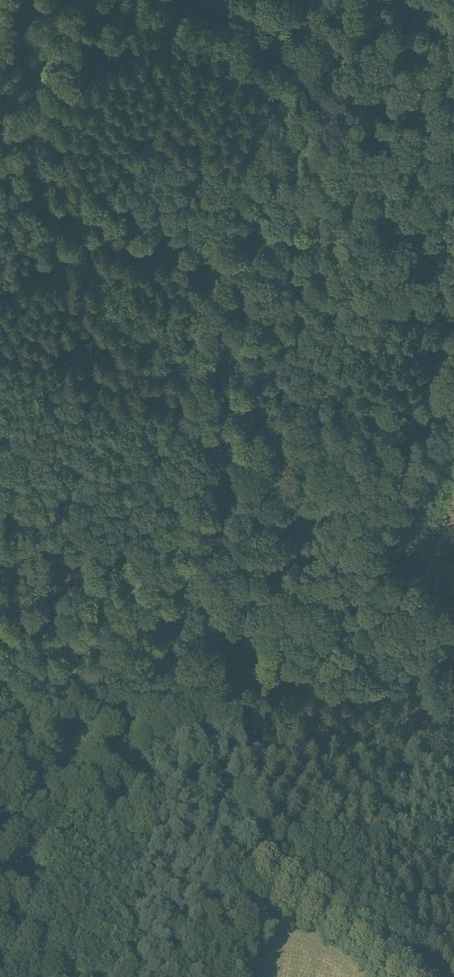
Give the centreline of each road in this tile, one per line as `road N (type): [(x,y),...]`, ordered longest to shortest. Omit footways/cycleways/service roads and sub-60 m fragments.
road 1 (track): [(217,454),(217,355),(237,262),(269,179),(341,97)]
road 2 (track): [(453,694),(357,666),(242,653),(194,662),(112,707)]
road 3 (track): [(0,623),(163,507),(217,454)]
road 4 (track): [(341,97),(365,139),(386,239),(407,248),(453,242)]
road 5 (track): [(172,679),(213,827),(235,872)]
road 6 (track): [(156,627),(208,508),(217,454)]
road 7 (track): [(112,707),(0,837)]
road 8 (track): [(187,0),(330,87)]
road 9 (track): [(403,976),(278,898)]
road 10 (track): [(435,0),(341,97)]

